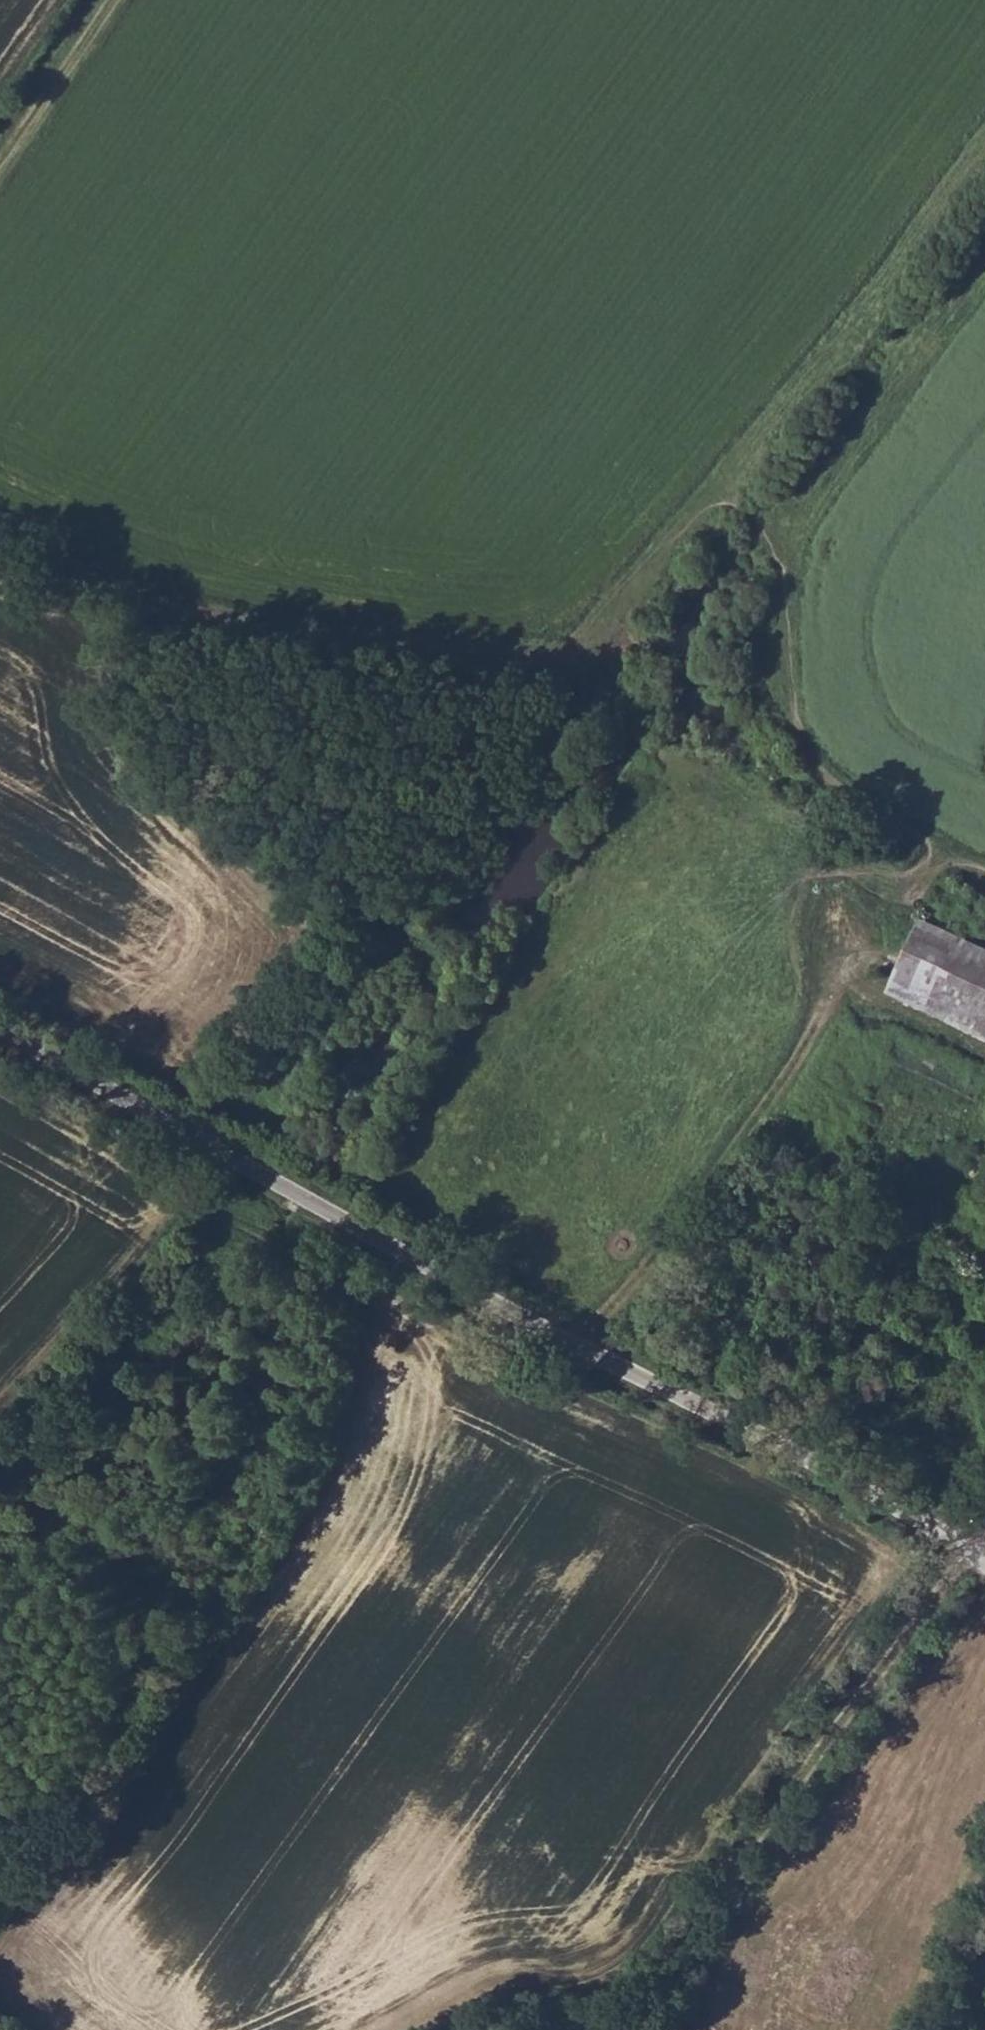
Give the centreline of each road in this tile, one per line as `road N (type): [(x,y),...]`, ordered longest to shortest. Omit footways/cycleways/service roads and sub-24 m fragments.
road 1 (unclassified): [(0,1038),(984,1565)]
road 2 (track): [(960,1547),(756,1827),(642,2029)]
road 3 (track): [(576,1343),(628,1290),(772,1104),(825,1002),(908,897)]
road 4 (track): [(0,163),(114,0)]

